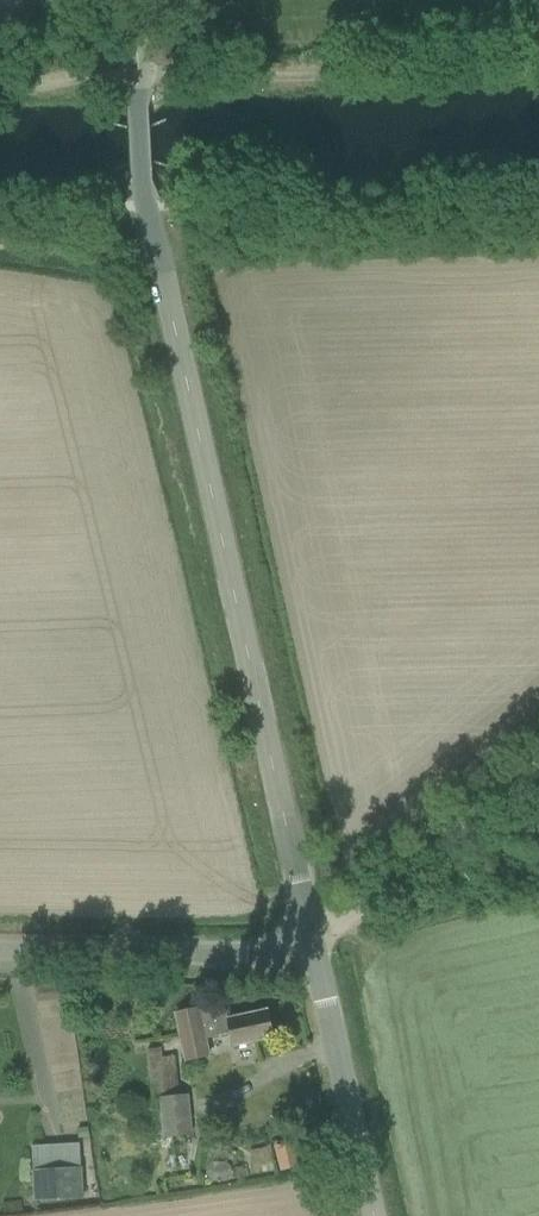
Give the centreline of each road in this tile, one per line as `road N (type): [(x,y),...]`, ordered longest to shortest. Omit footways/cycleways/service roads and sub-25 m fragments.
road 1 (unclassified): [(312,946),(145,211),(125,0)]
road 2 (track): [(137,74),(538,69)]
road 3 (unclassified): [(312,946),(0,945)]
road 4 (track): [(312,946),(538,759)]
road 5 (unclassified): [(373,1215),(312,946)]

